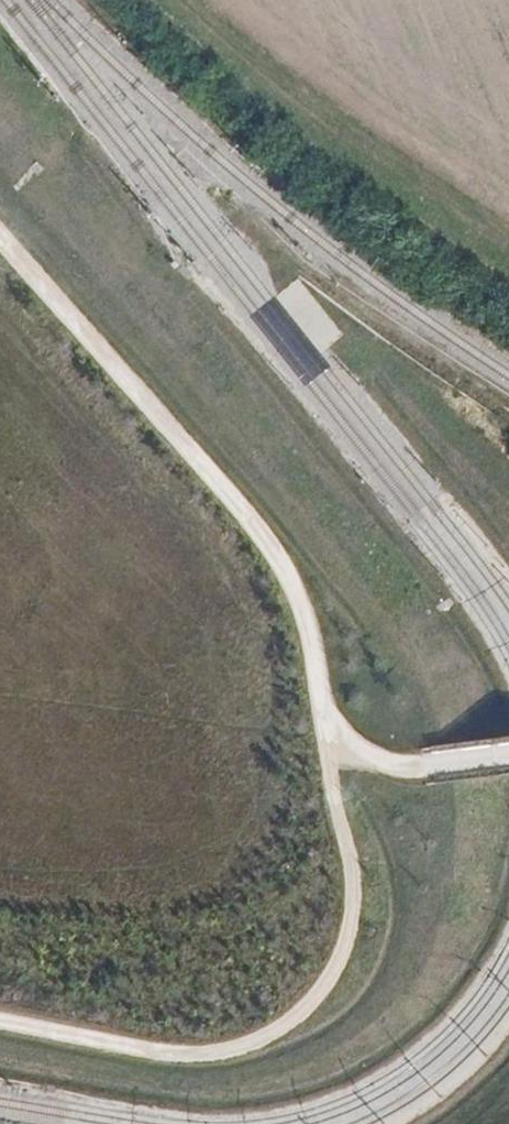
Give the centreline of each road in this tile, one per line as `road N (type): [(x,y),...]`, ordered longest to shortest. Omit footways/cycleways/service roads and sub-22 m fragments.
road 1 (track): [(508,755),(382,768),(344,736),(301,588),(0,226)]
road 2 (track): [(344,736),(332,763),(353,924),(322,989),(294,1018),(267,1036),(199,1056),(0,1022)]
road 3 (track): [(282,347),(318,321),(508,478)]

